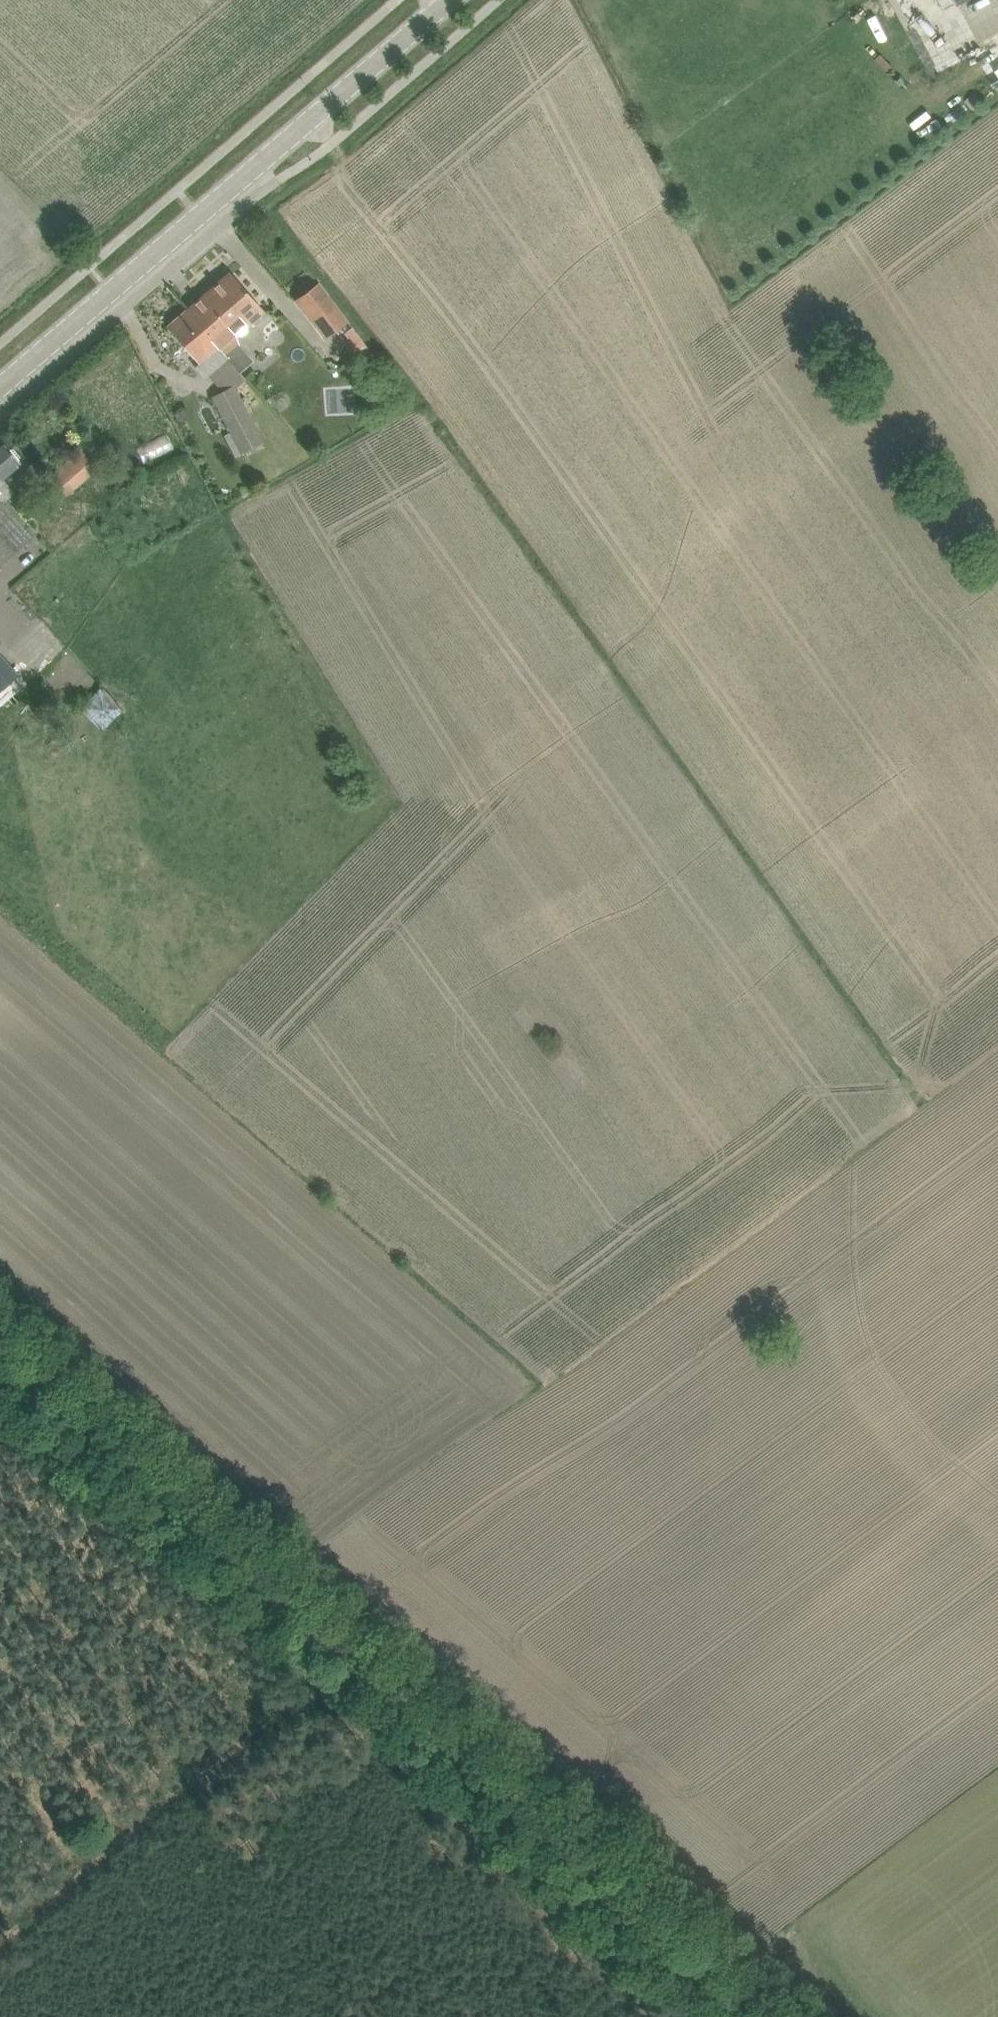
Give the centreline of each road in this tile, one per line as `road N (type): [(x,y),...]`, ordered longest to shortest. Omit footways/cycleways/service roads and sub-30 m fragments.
road 1 (unclassified): [(768,2016),(0,1345)]
road 2 (secondary): [(0,388),(449,0)]

